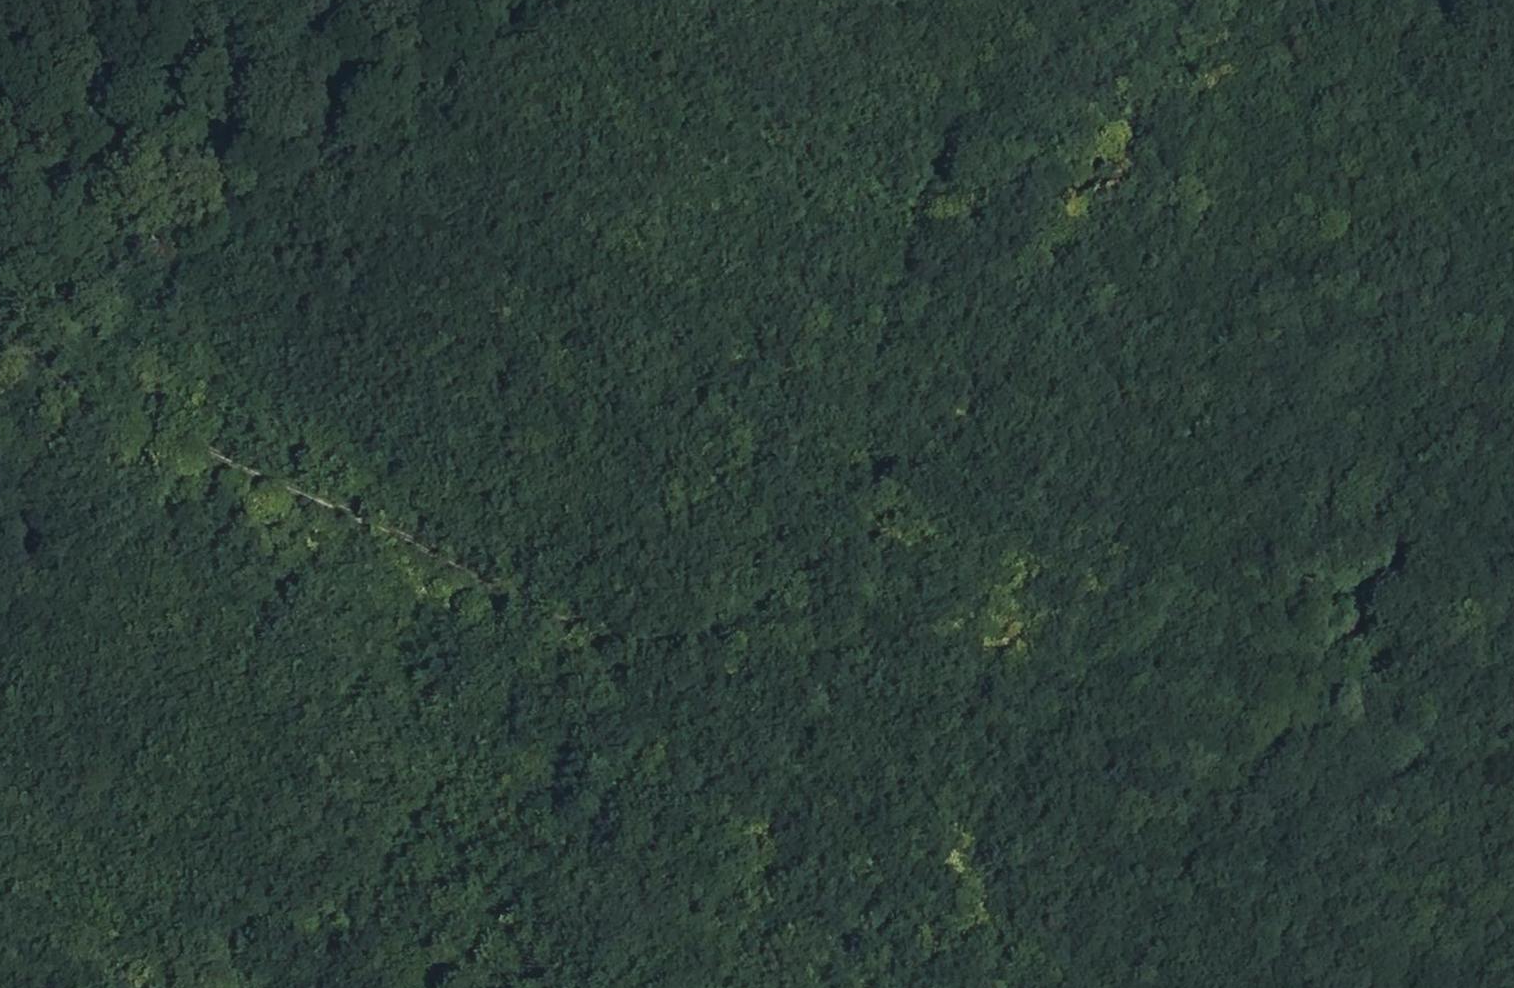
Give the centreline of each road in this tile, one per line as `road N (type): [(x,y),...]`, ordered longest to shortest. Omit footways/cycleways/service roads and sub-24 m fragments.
road 1 (track): [(1013,0),(936,178),(866,407),(863,526),(801,600),(680,649),(533,613),(63,367)]
road 2 (track): [(810,987),(874,946),(990,756),(1118,510),(1290,283),(1513,167)]
road 3 (track): [(535,0),(0,421)]
road 4 (track): [(863,526),(794,688),(769,847),(729,925),(731,984),(740,987)]

